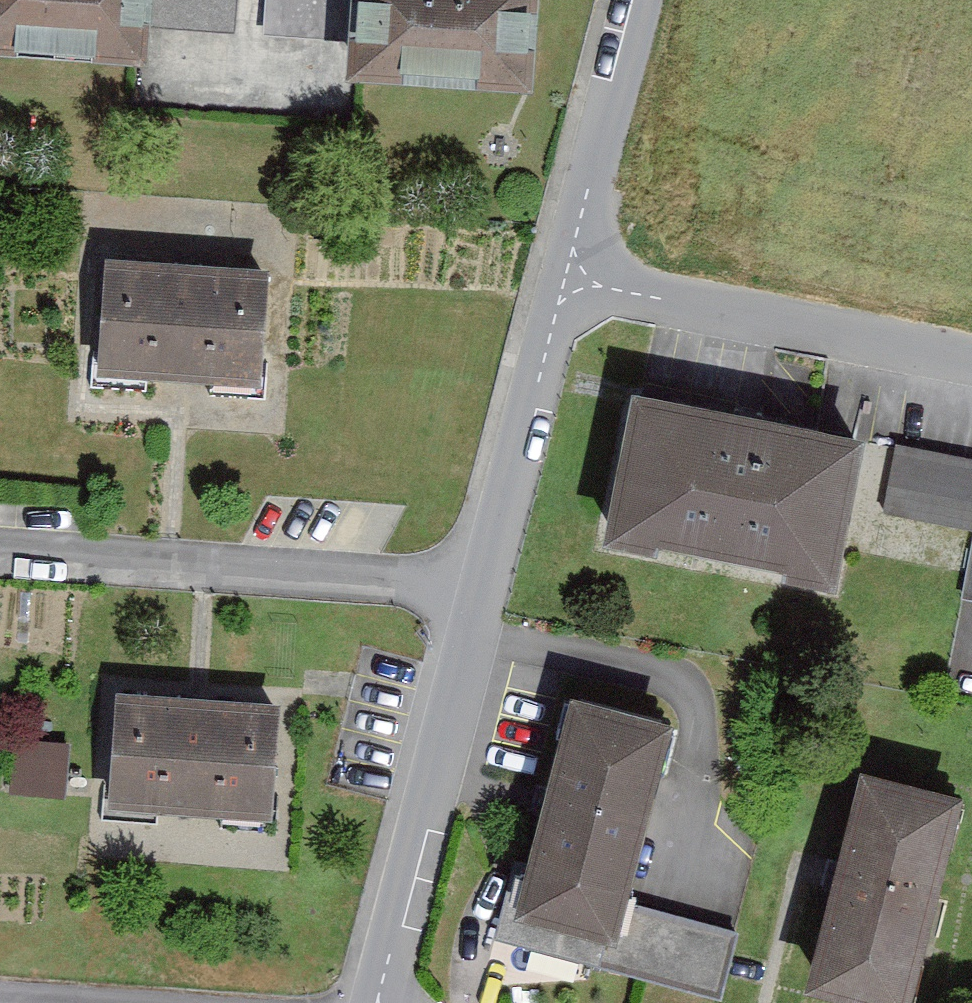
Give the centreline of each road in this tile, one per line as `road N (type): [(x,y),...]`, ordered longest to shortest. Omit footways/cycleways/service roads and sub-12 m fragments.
road 1 (residential): [(0,553),(490,588)]
road 2 (residential): [(490,588),(372,1002)]
road 3 (residential): [(572,278),(971,358)]
road 4 (residential): [(572,278),(490,588)]
road 5 (residential): [(644,0),(572,278)]
road 6 (residential): [(0,995),(137,1002)]

